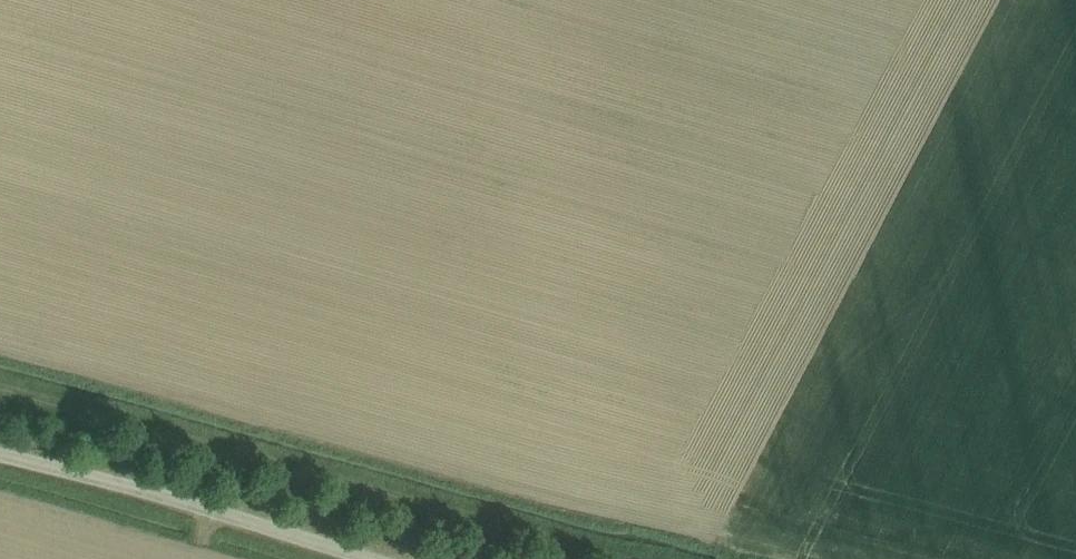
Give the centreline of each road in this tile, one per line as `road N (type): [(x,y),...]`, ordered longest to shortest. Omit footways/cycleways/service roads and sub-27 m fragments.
road 1 (track): [(660,558),(0,387)]
road 2 (unclassified): [(333,558),(0,470)]

